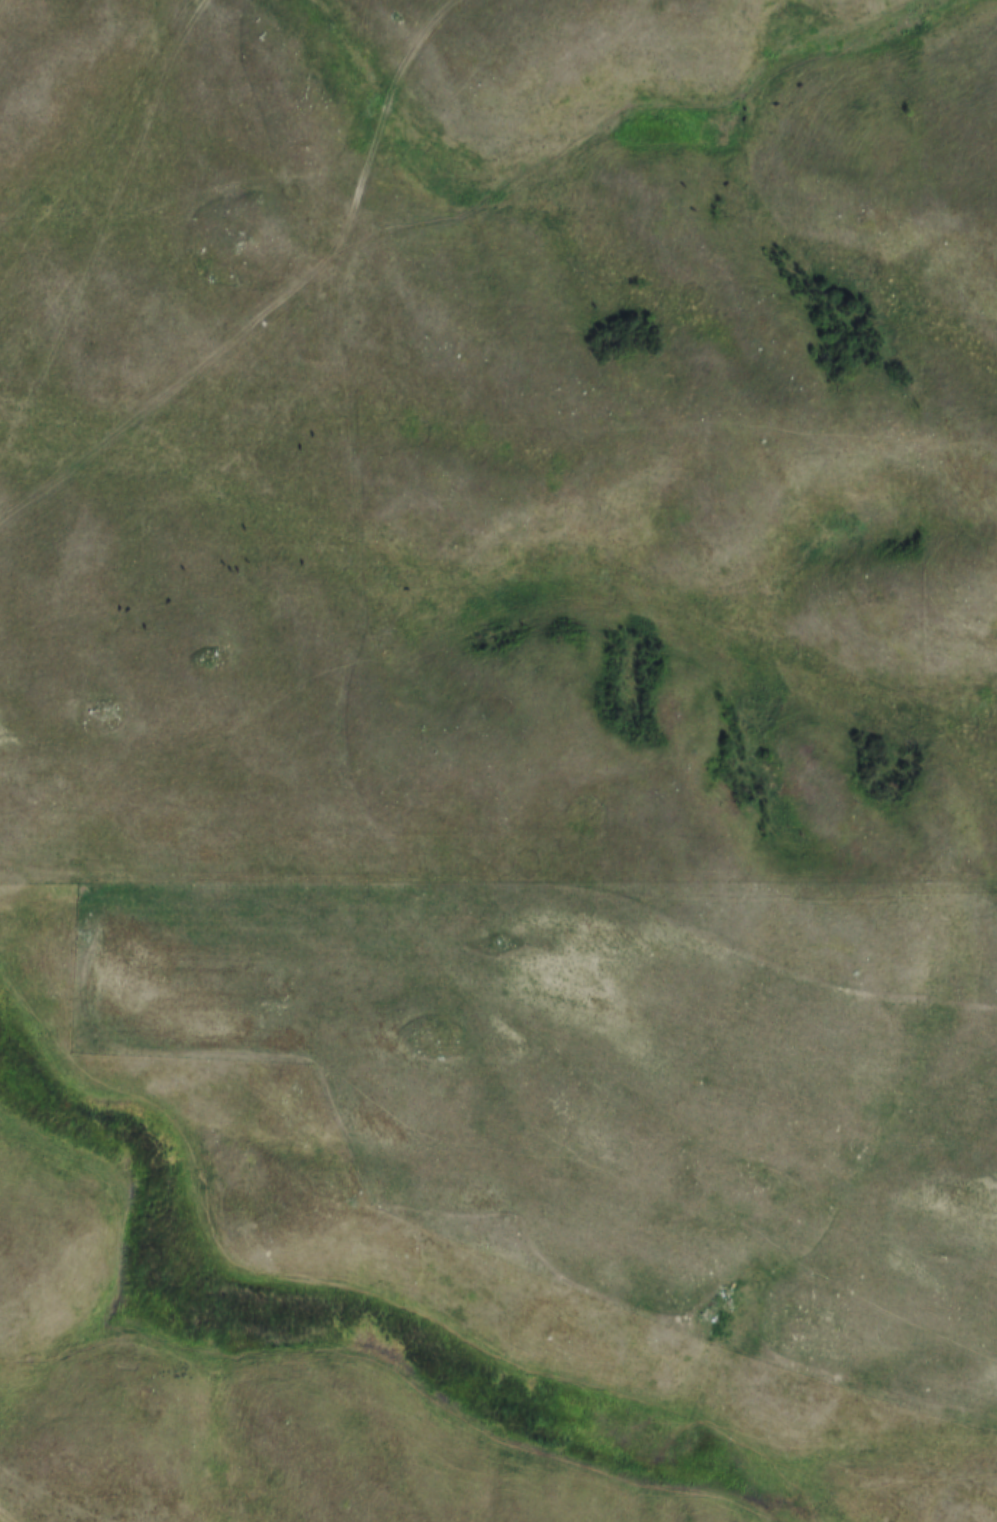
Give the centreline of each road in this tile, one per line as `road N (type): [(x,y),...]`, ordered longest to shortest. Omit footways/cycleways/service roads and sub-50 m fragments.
road 1 (track): [(463,0),(422,49),(386,128),(356,205),(343,272),(338,317),(363,542),(362,629),(333,727),(289,749),(177,760),(0,736)]

